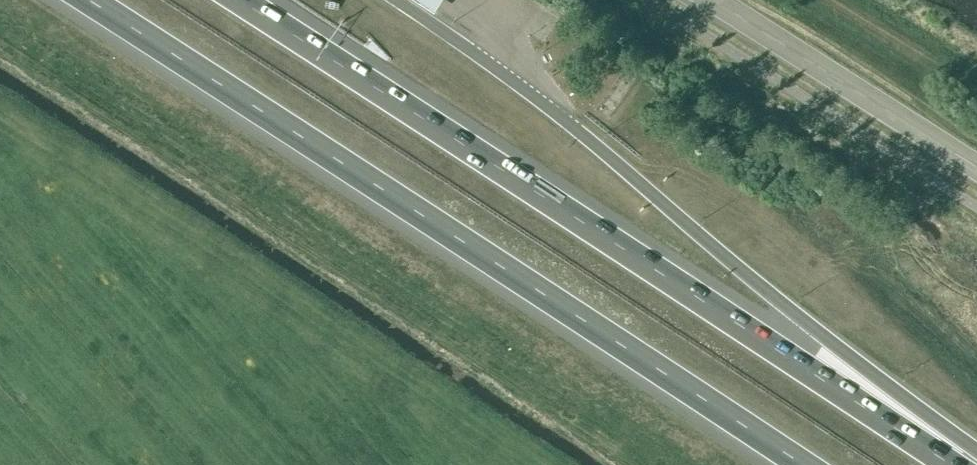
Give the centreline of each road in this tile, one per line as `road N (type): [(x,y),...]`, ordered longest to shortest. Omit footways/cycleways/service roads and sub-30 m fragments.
road 1 (motorway): [(954,464),(234,0)]
road 2 (motorway): [(84,0),(800,464)]
road 3 (motorway): [(975,464),(533,94)]
road 4 (tertiary): [(976,167),(712,0)]

